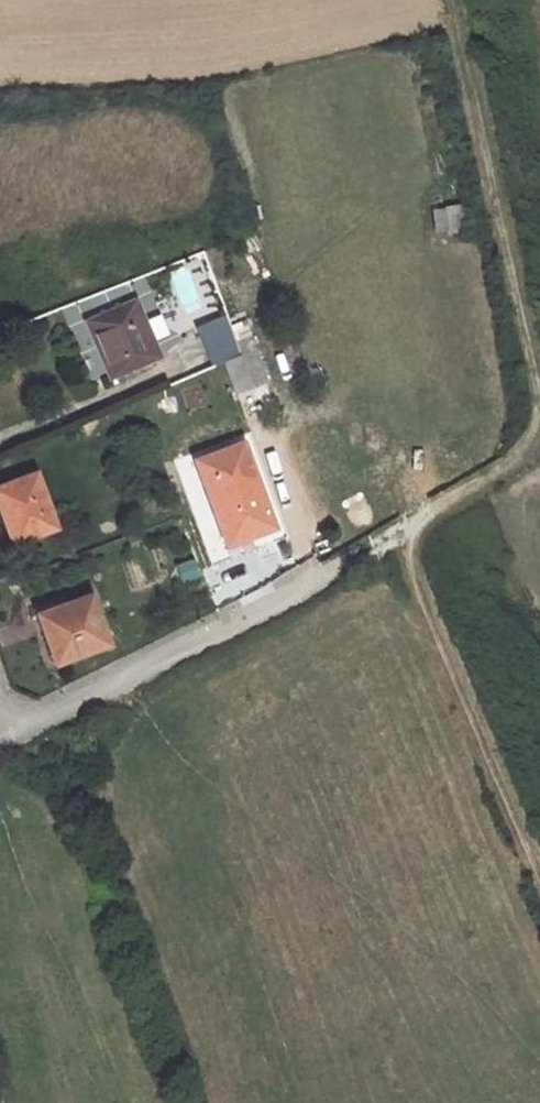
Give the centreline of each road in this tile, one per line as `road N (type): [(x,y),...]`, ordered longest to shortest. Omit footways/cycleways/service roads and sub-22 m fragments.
road 1 (track): [(539,397),(454,0)]
road 2 (residential): [(11,738),(330,578)]
road 3 (track): [(402,547),(539,865)]
road 4 (track): [(402,547),(416,521),(519,458),(537,431),(539,409)]

